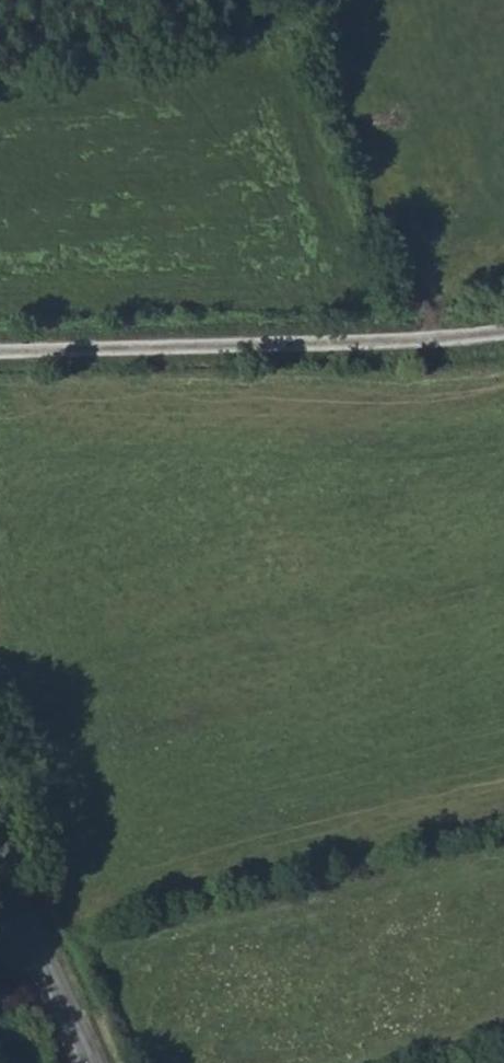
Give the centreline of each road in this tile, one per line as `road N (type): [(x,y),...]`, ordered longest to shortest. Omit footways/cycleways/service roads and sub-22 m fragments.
road 1 (track): [(0,355),(503,341)]
road 2 (secondary): [(86,1062),(0,868)]

